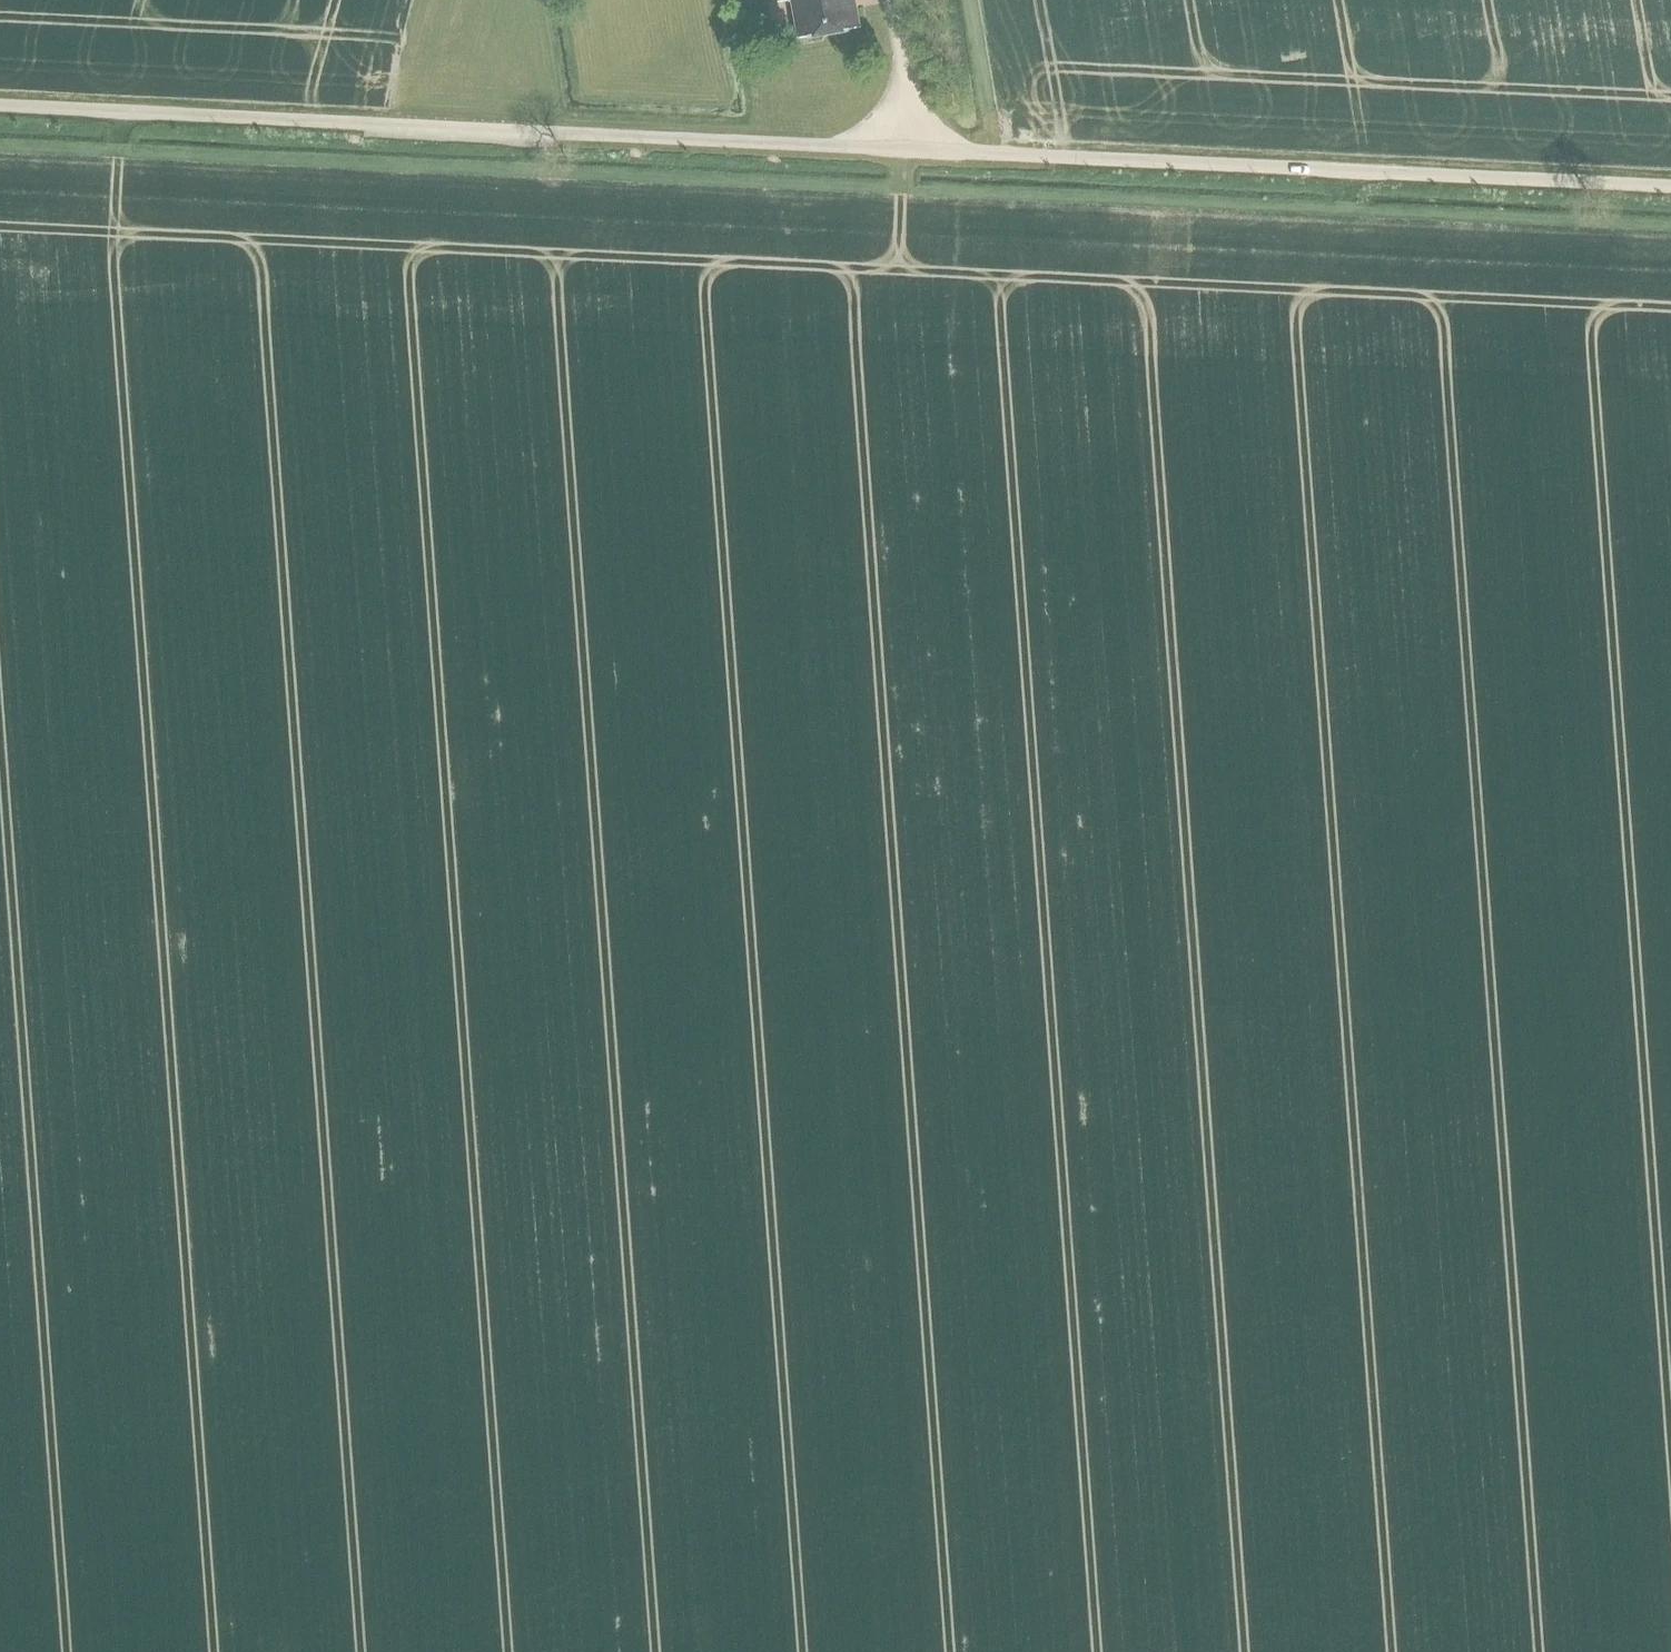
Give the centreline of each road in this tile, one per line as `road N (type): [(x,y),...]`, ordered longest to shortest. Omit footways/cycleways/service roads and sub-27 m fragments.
road 1 (unclassified): [(1670,189),(0,107)]

